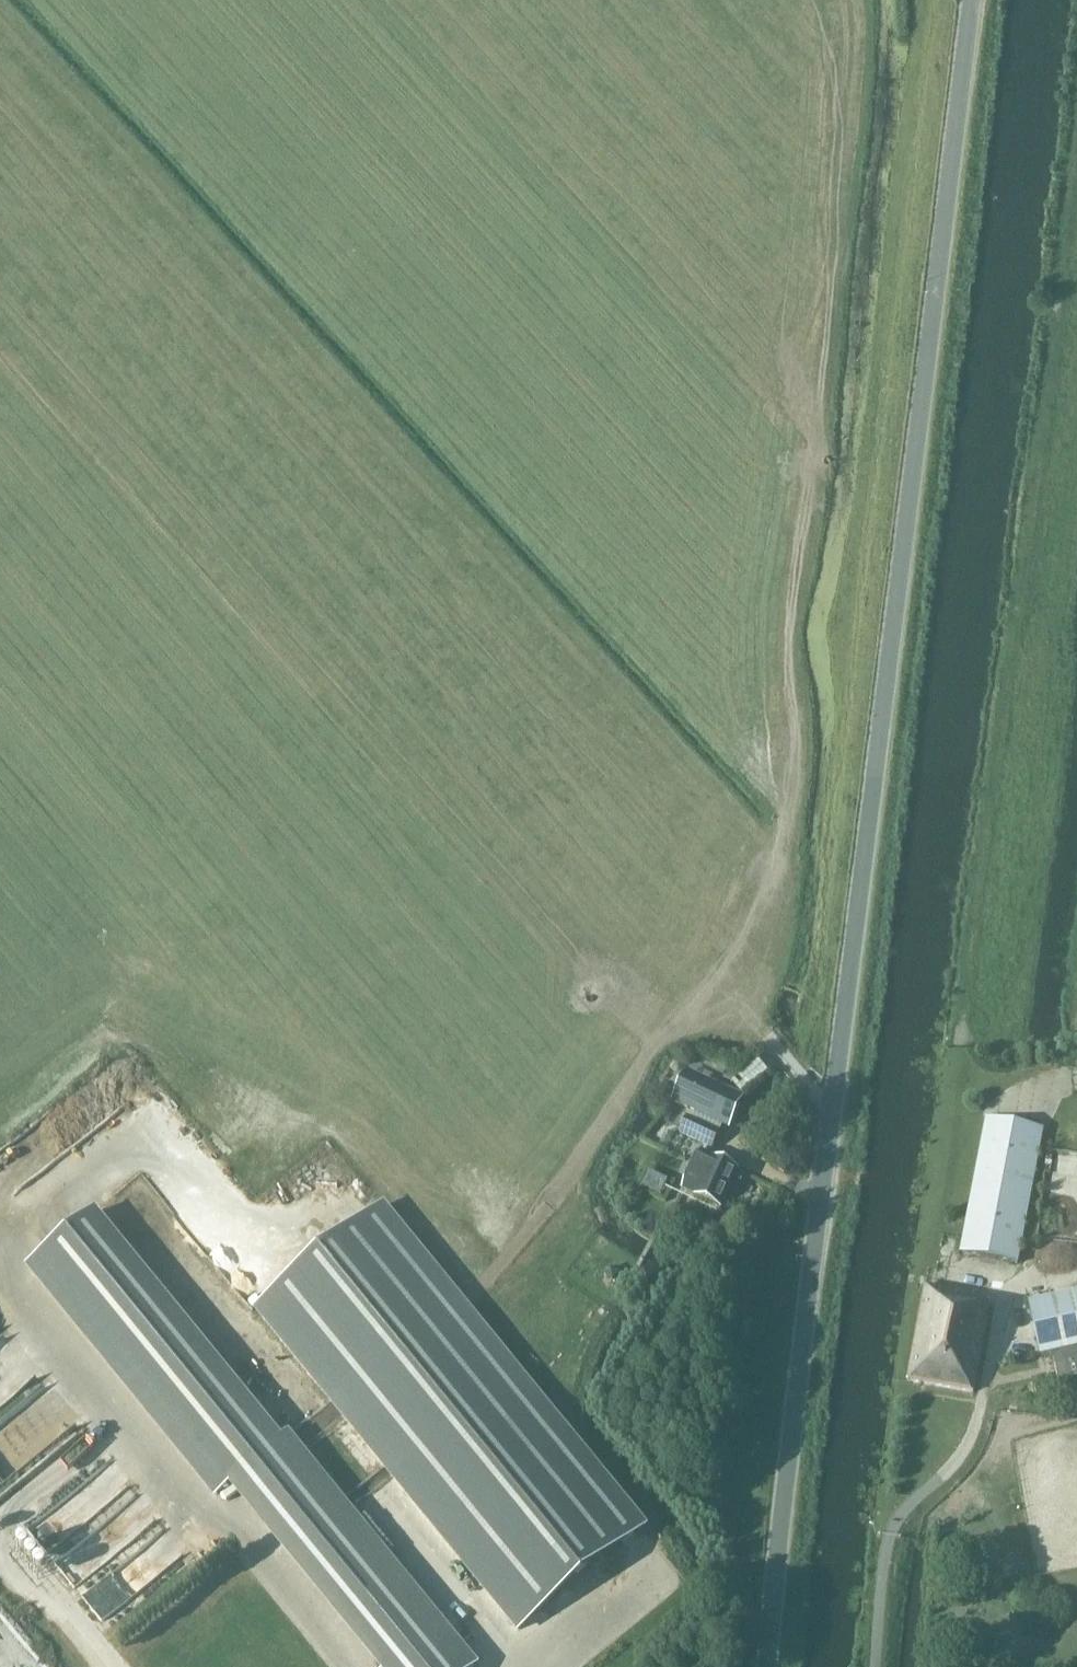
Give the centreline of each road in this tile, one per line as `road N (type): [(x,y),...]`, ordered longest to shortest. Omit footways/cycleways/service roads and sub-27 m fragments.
road 1 (tertiary): [(762,1666),(905,577),(971,0)]
road 2 (unclassified): [(877,1666),(892,1535),(974,1436),(1001,1333)]

